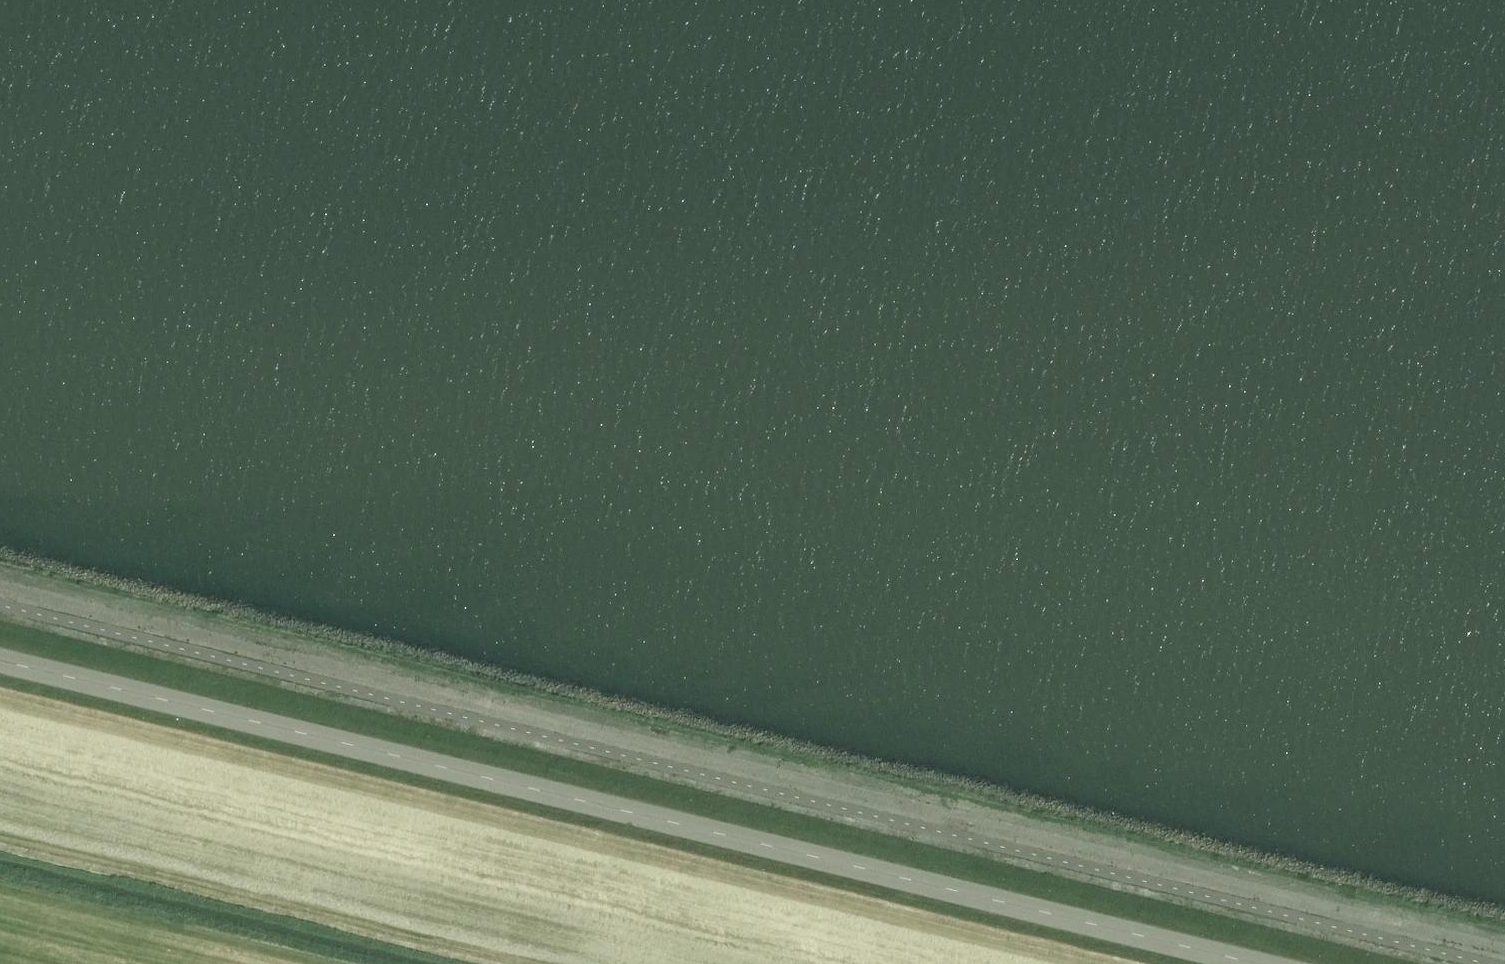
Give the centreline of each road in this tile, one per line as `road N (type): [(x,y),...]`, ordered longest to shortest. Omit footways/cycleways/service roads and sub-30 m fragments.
road 1 (tertiary): [(1285,963),(0,654)]

